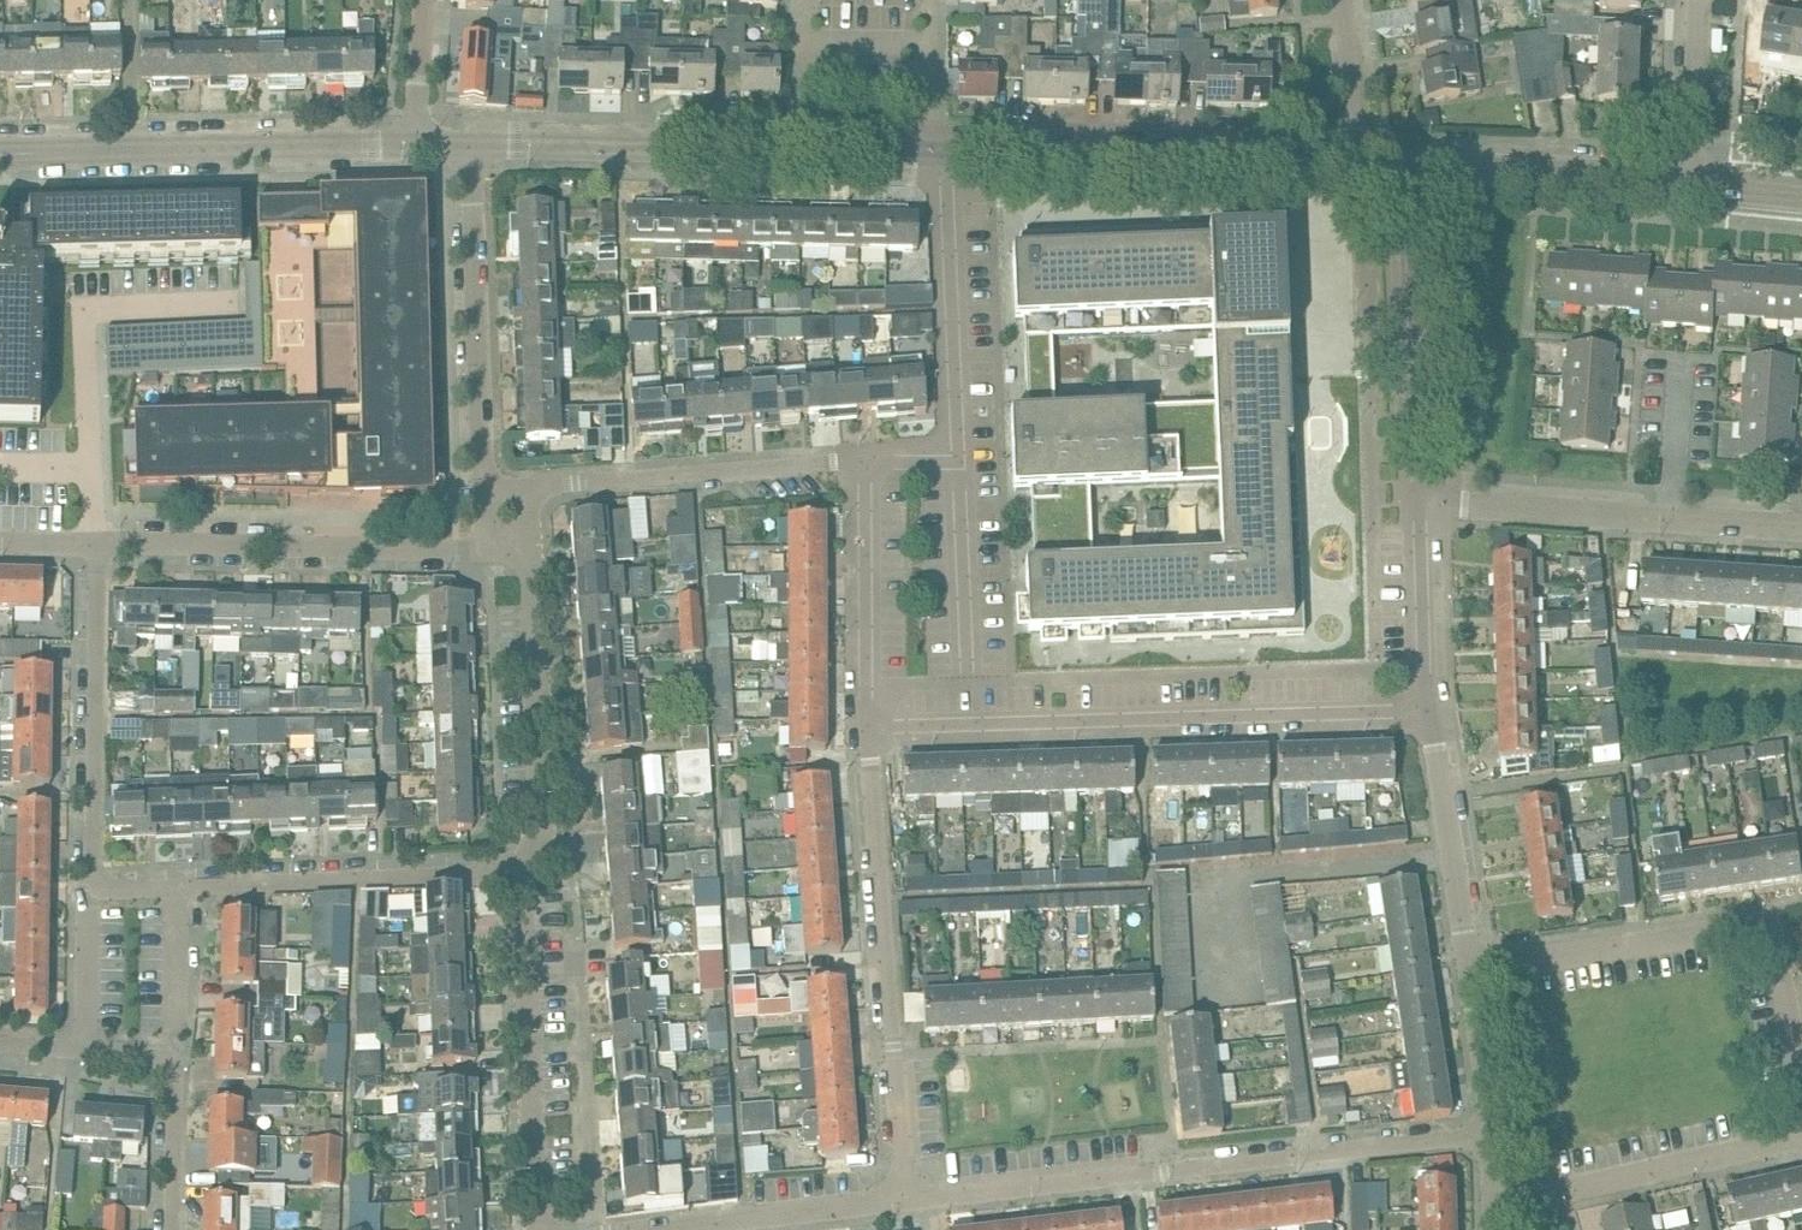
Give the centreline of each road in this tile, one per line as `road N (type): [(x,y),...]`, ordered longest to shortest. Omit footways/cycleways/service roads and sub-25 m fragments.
road 1 (residential): [(906,1199),(1492,1132)]
road 2 (residential): [(1429,709),(872,727)]
road 3 (residential): [(872,727),(906,1199)]
road 4 (residential): [(1801,1082),(1765,927),(1747,924),(1470,970)]
road 5 (residential): [(177,885),(96,882),(97,542)]
road 6 (unclassified): [(942,150),(1359,160)]
road 7 (unclassified): [(0,154),(414,145)]
road 8 (residential): [(486,548),(97,542)]
road 9 (residential): [(538,1229),(522,870)]
road 10 (residential): [(522,870),(177,885)]
road 11 (residential): [(483,489),(473,144)]
road 12 (residential): [(526,486),(869,460)]
road 13 (unclassified): [(1421,500),(1411,163)]
road 14 (residential): [(522,870),(544,822),(530,547)]
road 15 (unclassified): [(473,144),(801,149)]
road 16 (residential): [(1494,1205),(1792,1139),(1801,1130)]
road 17 (residential): [(961,457),(942,150)]
road 18 (unclassified): [(1411,163),(1693,181)]
road 19 (residential): [(629,1229),(906,1199)]
road 20 (residential): [(872,727),(869,460)]
road 21 (unclassified): [(1470,970),(1429,709)]
road 22 (residential): [(1672,517),(1421,500)]
road 23 (residential): [(86,1050),(169,1062),(172,1229)]
road 24 (residential): [(971,670),(961,457)]
road 25 (unclassified): [(1429,709),(1421,500)]
road 26 (residential): [(1693,181),(1699,0)]
road 27 (unclassified): [(1492,1132),(1470,970)]
road 28 (residential): [(1672,517),(1682,356)]
road 29 (residential): [(1359,160),(1341,0)]
road 30 (residential): [(942,150),(930,118),(930,0)]
road 31 (residential): [(807,0),(801,149)]
road 32 (residential): [(177,885),(175,1032)]
road 33 (residential): [(414,145),(426,0)]
road 34 (residential): [(88,907),(86,1050)]
road 35 (unclassified): [(801,149),(942,150)]
road 36 (residential): [(1801,526),(1672,517)]

